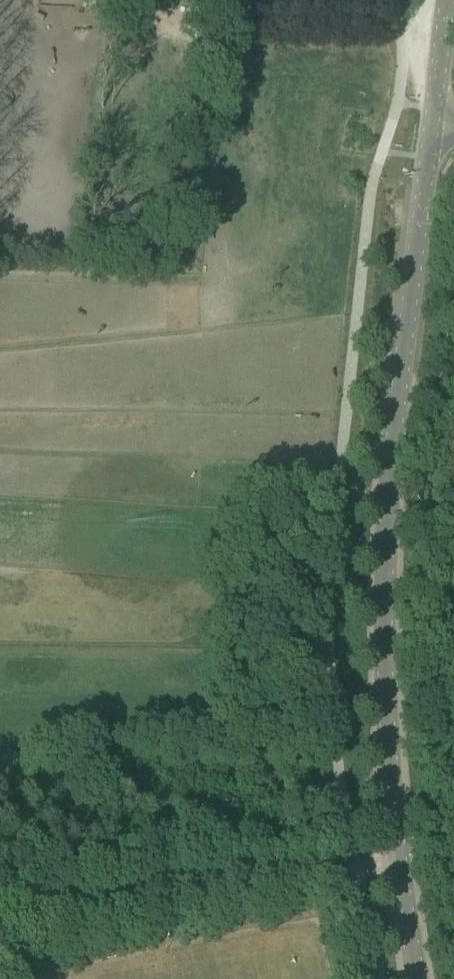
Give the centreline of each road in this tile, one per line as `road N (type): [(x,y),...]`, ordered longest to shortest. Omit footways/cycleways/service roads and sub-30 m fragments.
road 1 (tertiary): [(419,978),(383,681),(386,515),(435,127)]
road 2 (track): [(0,970),(64,909),(202,882),(355,865)]
road 3 (tertiary): [(435,127),(450,0)]

